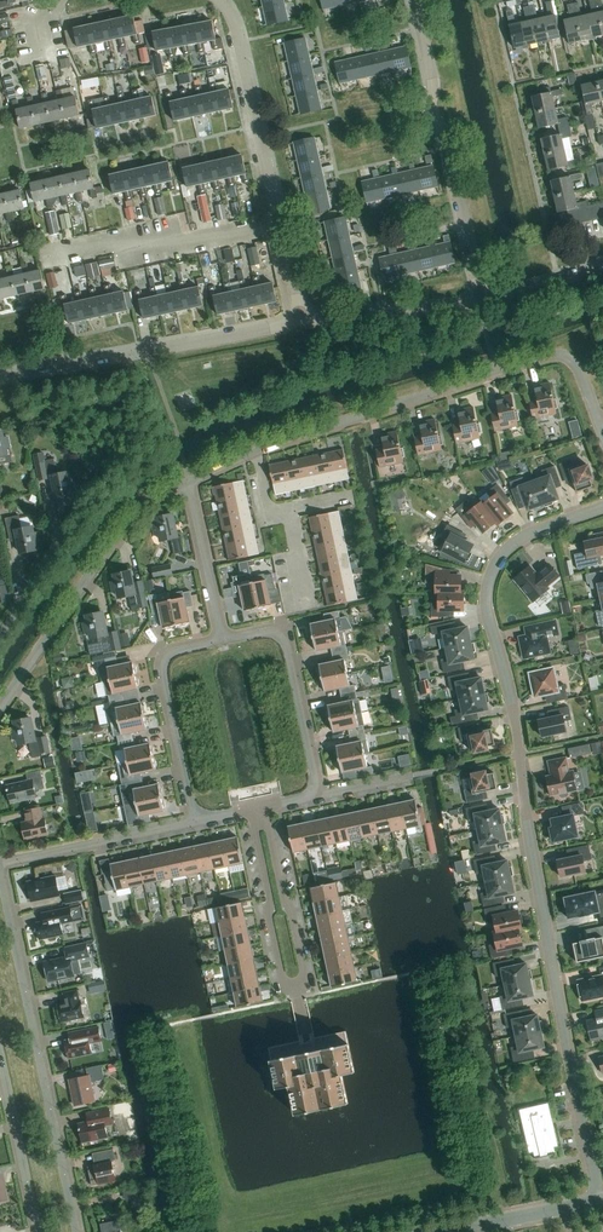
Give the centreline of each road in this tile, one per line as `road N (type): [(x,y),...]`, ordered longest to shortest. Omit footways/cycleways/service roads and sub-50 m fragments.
road 1 (residential): [(602,508),(511,546),(487,598),(600,1201)]
road 2 (residential): [(257,451),(553,357),(568,359),(579,373),(599,423)]
road 3 (residential): [(76,1231),(0,873)]
road 4 (residential): [(481,300),(411,0)]
road 5 (residential): [(0,379),(300,321)]
road 6 (residential): [(0,706),(136,507),(189,481)]
road 7 (residential): [(279,224),(239,39),(210,0)]
road 8 (residential): [(43,251),(279,224)]
road 9 (residential): [(191,822),(159,654),(219,640)]
road 10 (residential): [(219,640),(277,628),(283,636),(316,795)]
road 11 (residential): [(298,998),(282,979),(250,809)]
road 12 (residential): [(298,998),(304,975),(264,806)]
road 13 (residential): [(0,862),(191,822)]
road 14 (residential): [(300,321),(481,300)]
road 15 (residential): [(0,1053),(38,1231)]
road 16 (residential): [(219,640),(189,481)]
road 17 (residential): [(444,1231),(600,1201)]
road 18 (residential): [(481,300),(602,267)]

